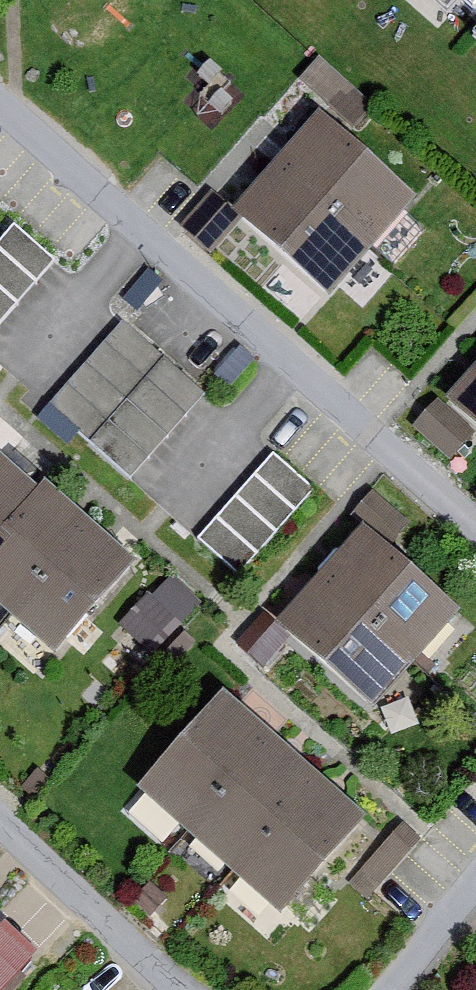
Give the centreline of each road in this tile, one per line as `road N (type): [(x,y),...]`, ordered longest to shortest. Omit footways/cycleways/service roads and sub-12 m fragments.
road 1 (residential): [(475,525),(0,102)]
road 2 (residential): [(0,822),(179,989)]
road 3 (residential): [(392,989),(475,884)]

